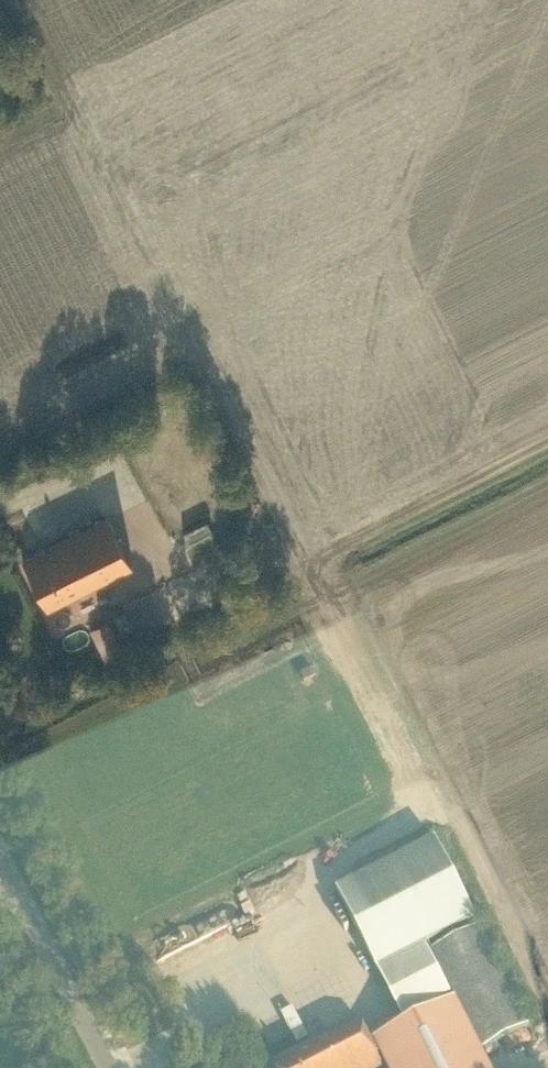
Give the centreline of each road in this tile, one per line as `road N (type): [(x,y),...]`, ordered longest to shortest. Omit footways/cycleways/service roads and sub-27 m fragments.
road 1 (unclassified): [(102,1067),(0,867)]

